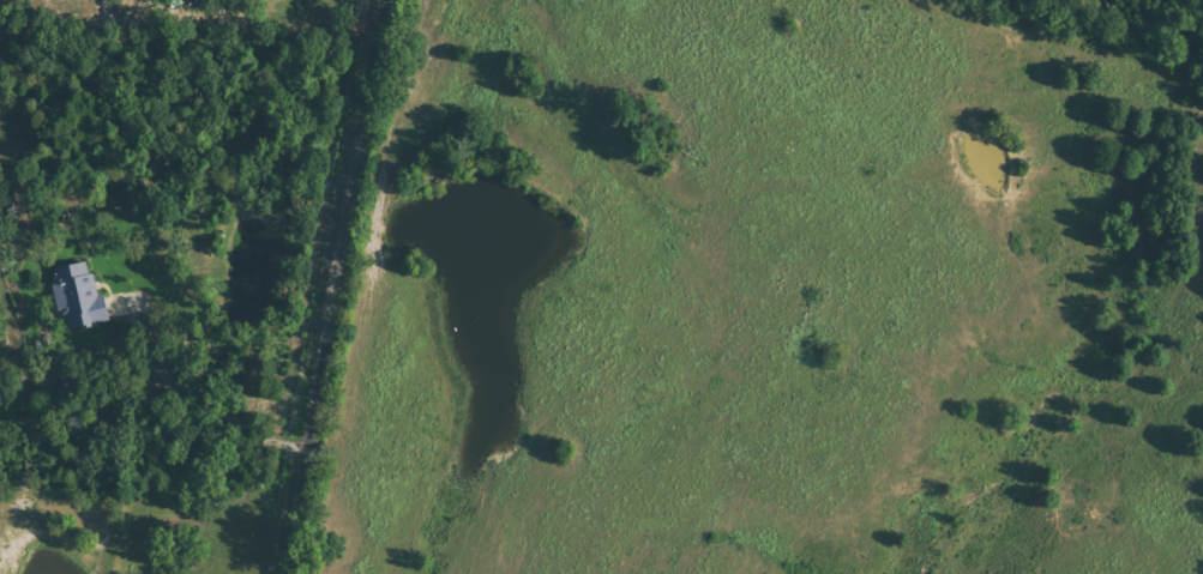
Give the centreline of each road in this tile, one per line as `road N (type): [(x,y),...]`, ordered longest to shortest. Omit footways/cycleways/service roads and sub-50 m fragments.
road 1 (residential): [(289,573),(383,0)]

